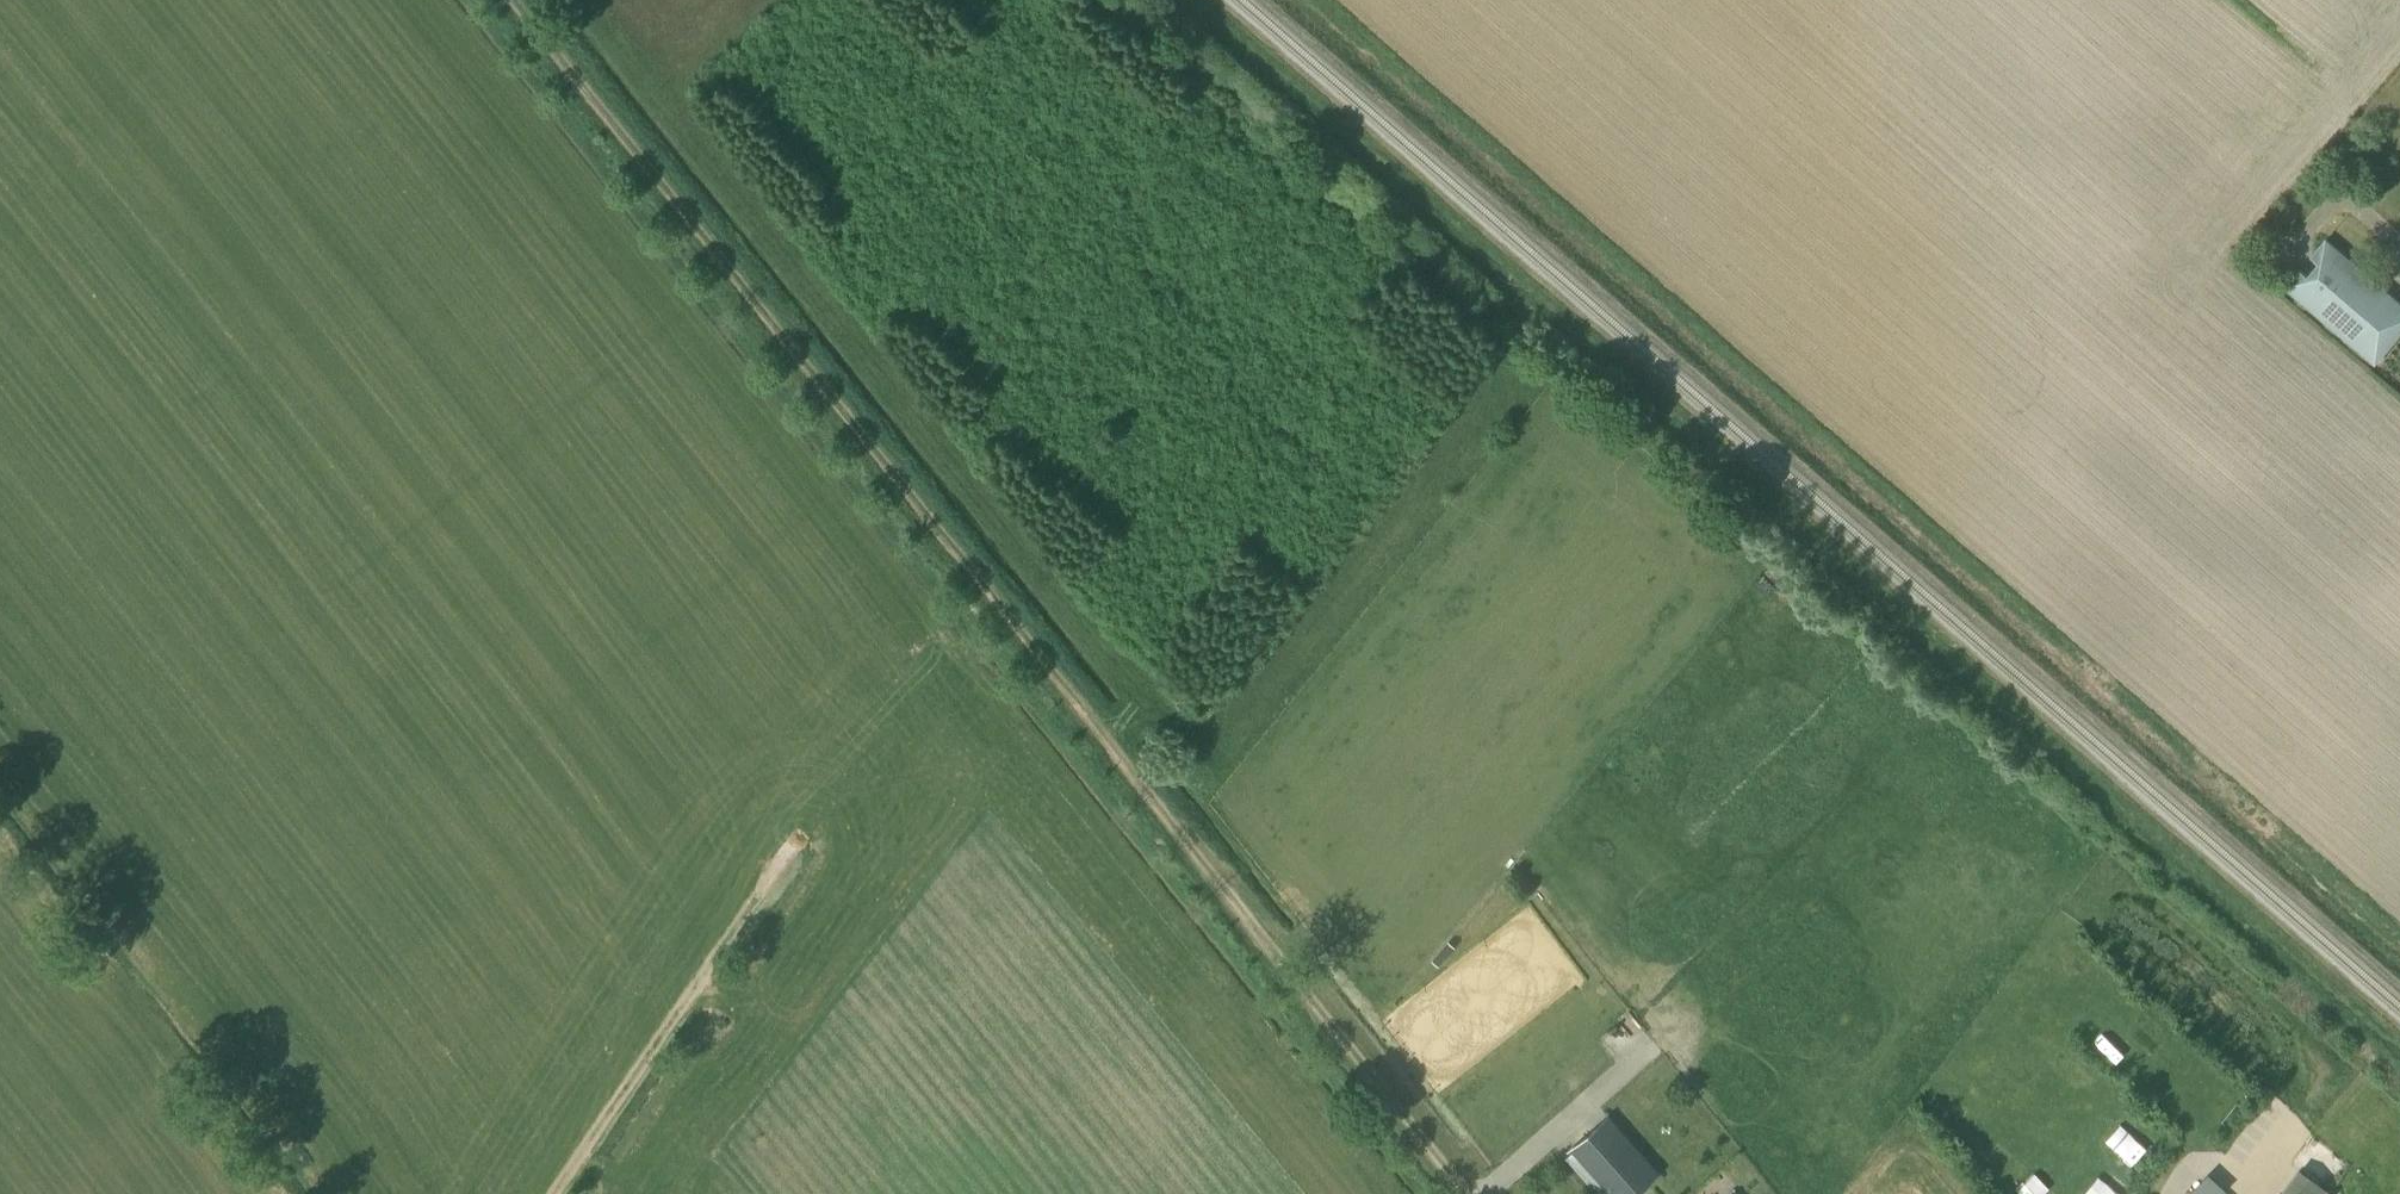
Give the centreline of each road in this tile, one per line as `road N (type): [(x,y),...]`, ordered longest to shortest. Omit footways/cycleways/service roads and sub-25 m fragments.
road 1 (track): [(1469,1193),(502,0)]

